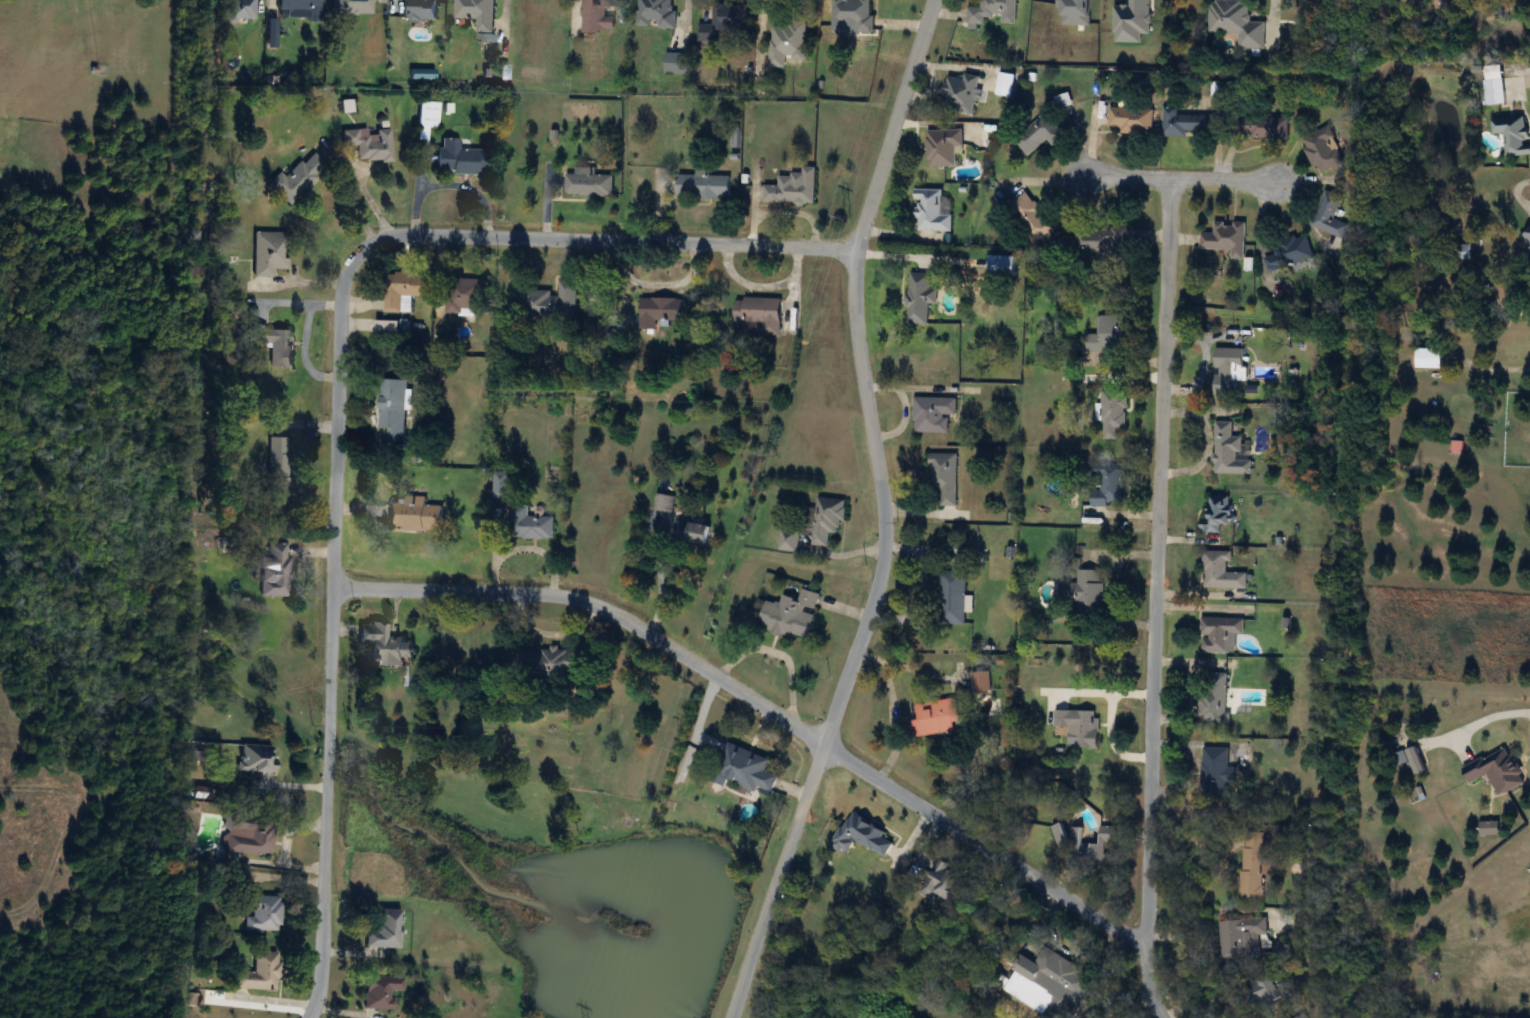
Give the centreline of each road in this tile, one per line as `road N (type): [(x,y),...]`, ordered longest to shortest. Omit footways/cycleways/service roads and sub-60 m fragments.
road 1 (residential): [(857,248),(401,236),(350,261),(340,312),(321,966),(309,1017)]
road 2 (residential): [(932,0),(857,248),(857,338),(883,490),(879,581),(735,1017)]
road 3 (residential): [(1145,944),(611,612),(545,593),(333,588)]
road 4 (residential): [(1171,179),(1145,944),(1145,980),(1161,1017)]
road 5 (residential): [(1085,176),(1283,182)]

